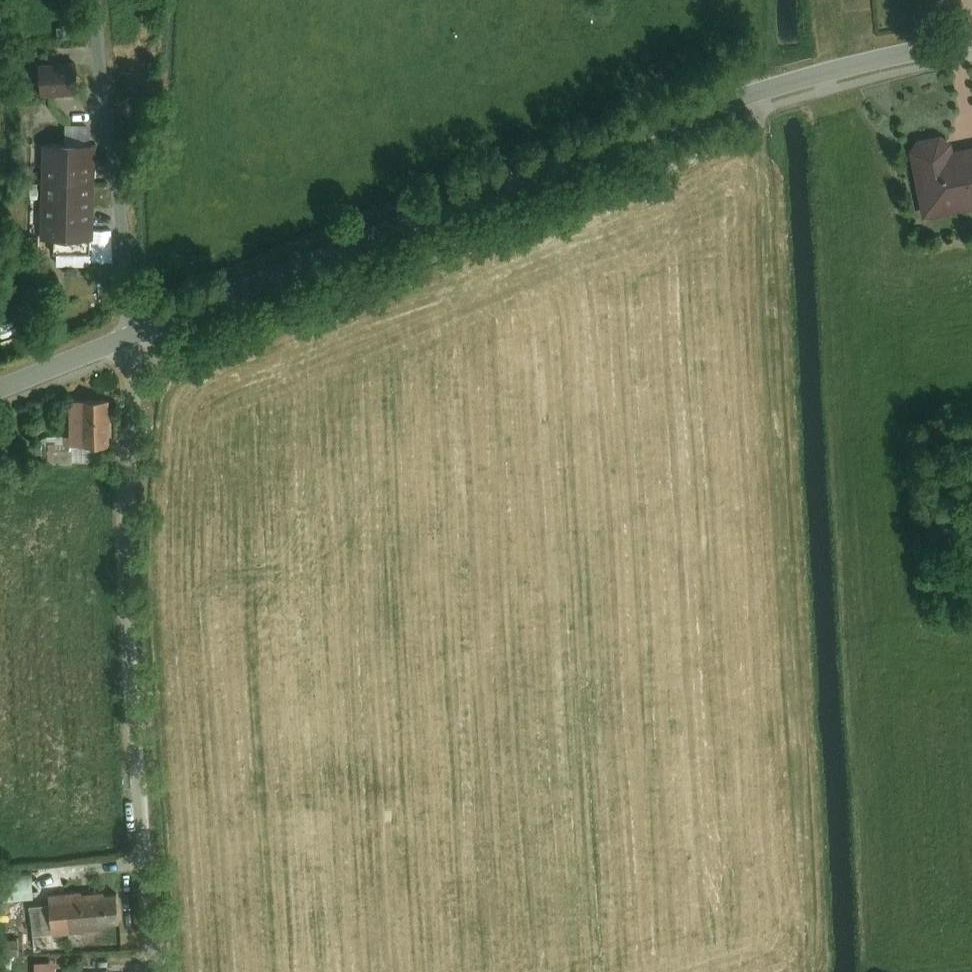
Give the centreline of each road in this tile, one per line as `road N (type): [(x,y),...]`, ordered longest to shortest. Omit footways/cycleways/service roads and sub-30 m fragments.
road 1 (secondary): [(133,335),(725,102),(971,38)]
road 2 (unclassified): [(133,335),(134,640),(155,971)]
road 3 (unclassified): [(133,335),(105,0)]
road 4 (secondary): [(0,389),(133,335)]

